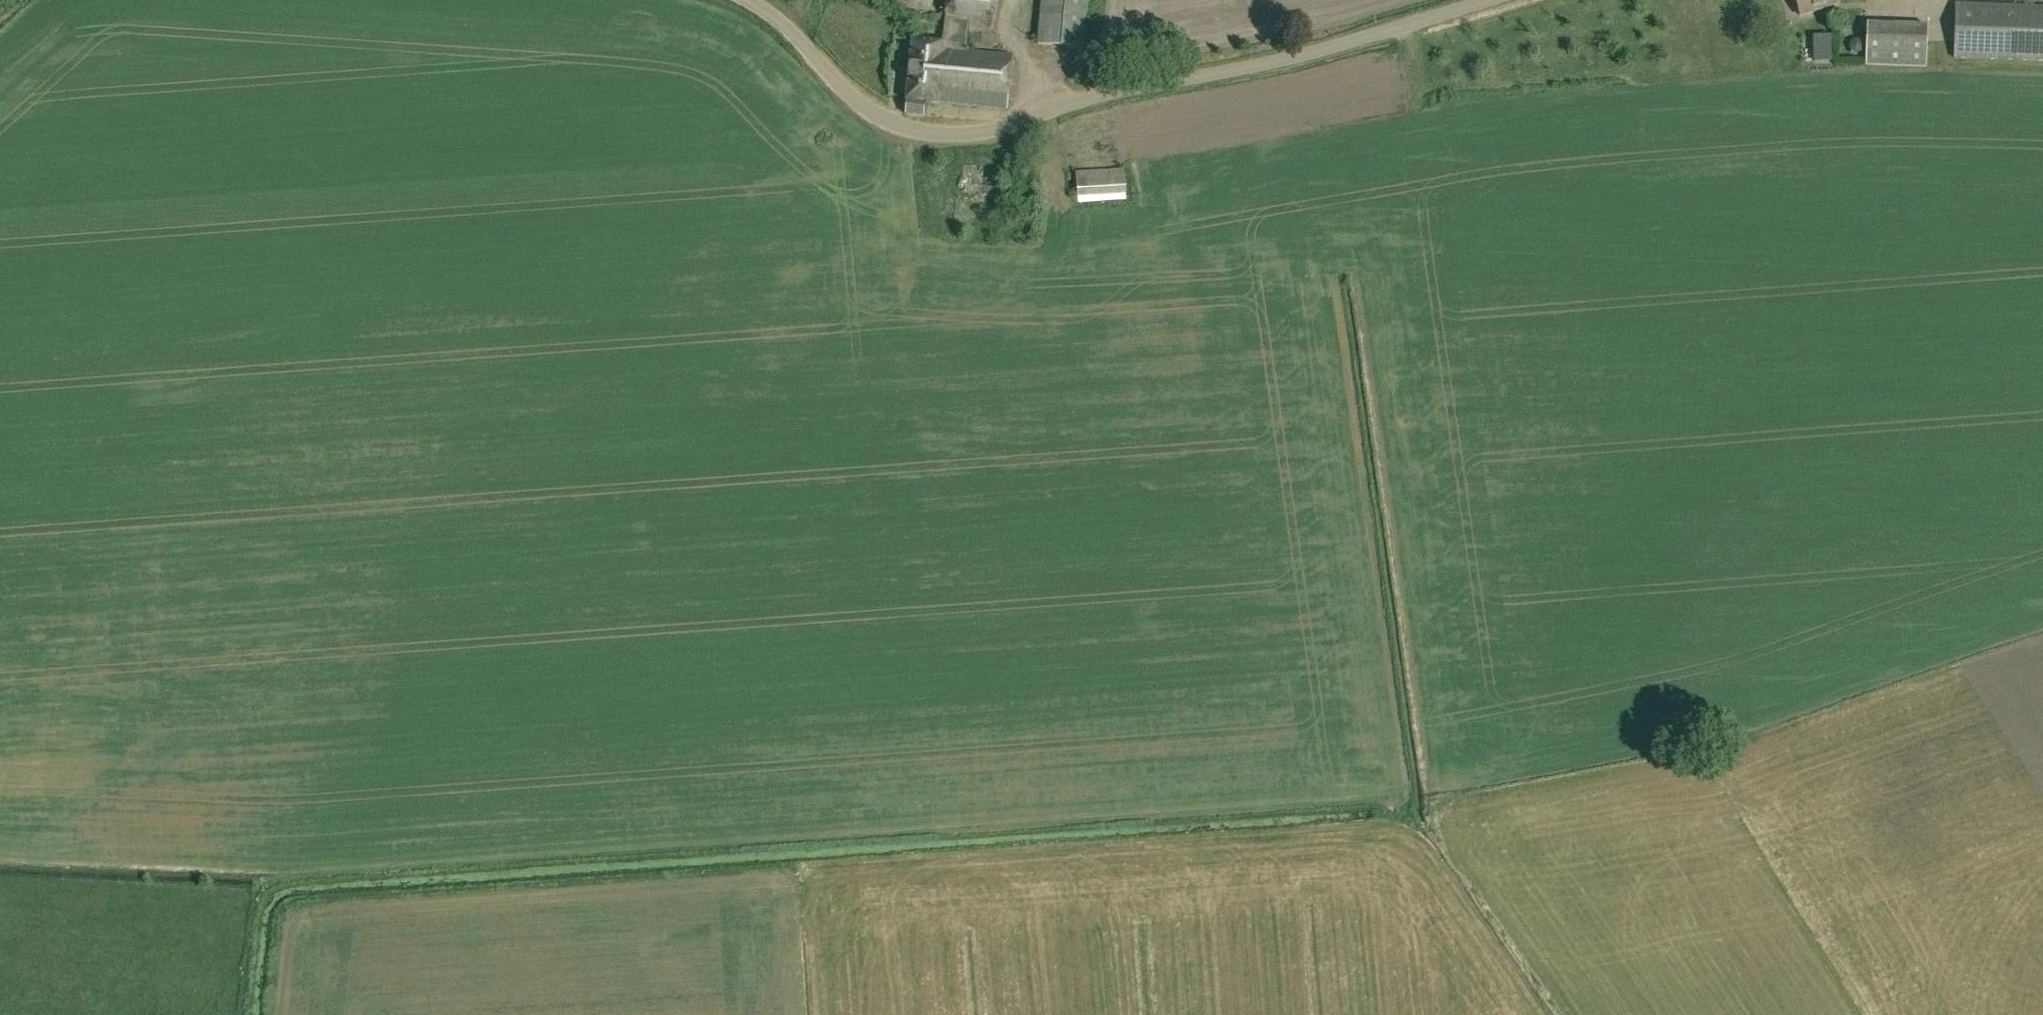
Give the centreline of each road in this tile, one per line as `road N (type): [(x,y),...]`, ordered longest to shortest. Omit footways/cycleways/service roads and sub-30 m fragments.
road 1 (unclassified): [(749,0),(792,29),(857,103),(915,130),(956,136),(1123,89),(1259,65),(1487,0)]

